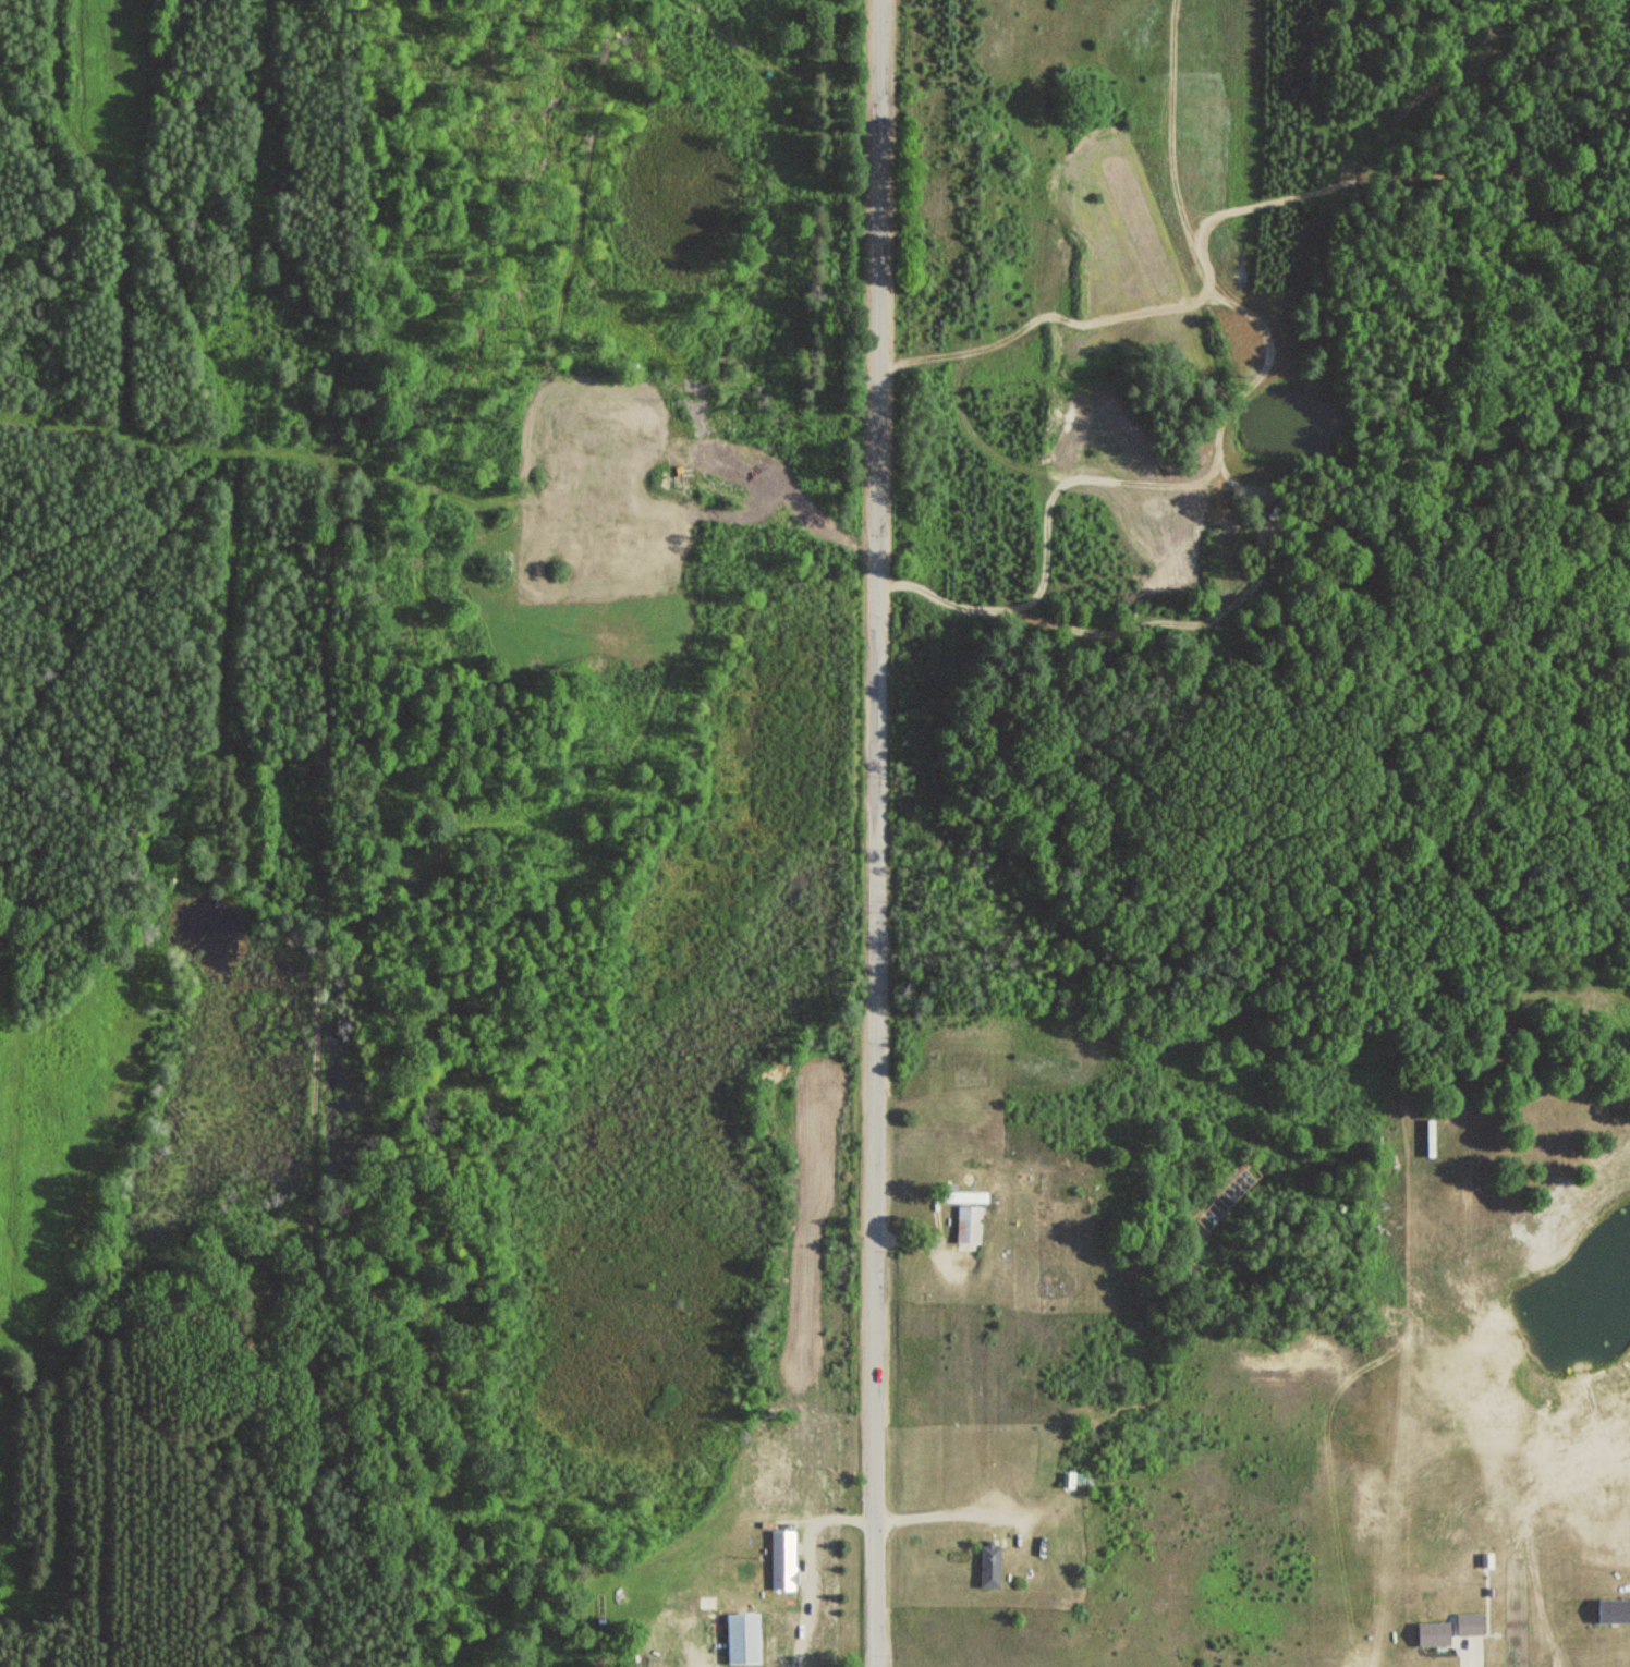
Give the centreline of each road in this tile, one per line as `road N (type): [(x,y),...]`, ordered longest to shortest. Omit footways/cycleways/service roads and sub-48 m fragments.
road 1 (residential): [(875,1666),(877,0)]

